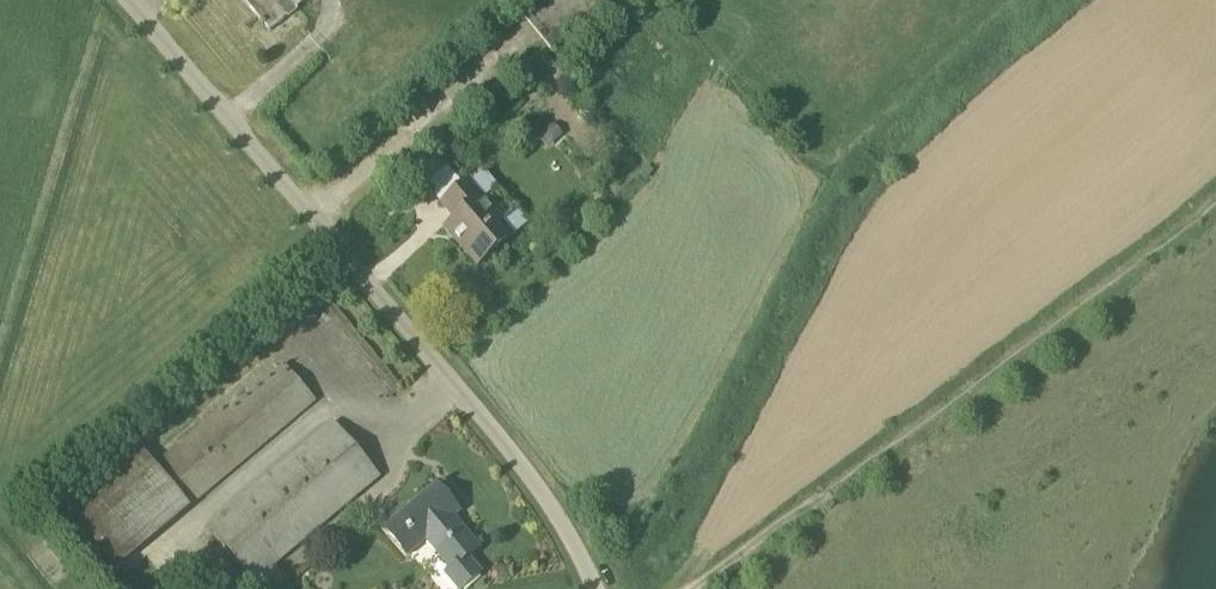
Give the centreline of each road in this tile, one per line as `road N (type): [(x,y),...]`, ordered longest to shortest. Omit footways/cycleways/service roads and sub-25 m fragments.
road 1 (unclassified): [(596,588),(543,493),(130,0)]
road 2 (track): [(686,588),(1215,195)]

